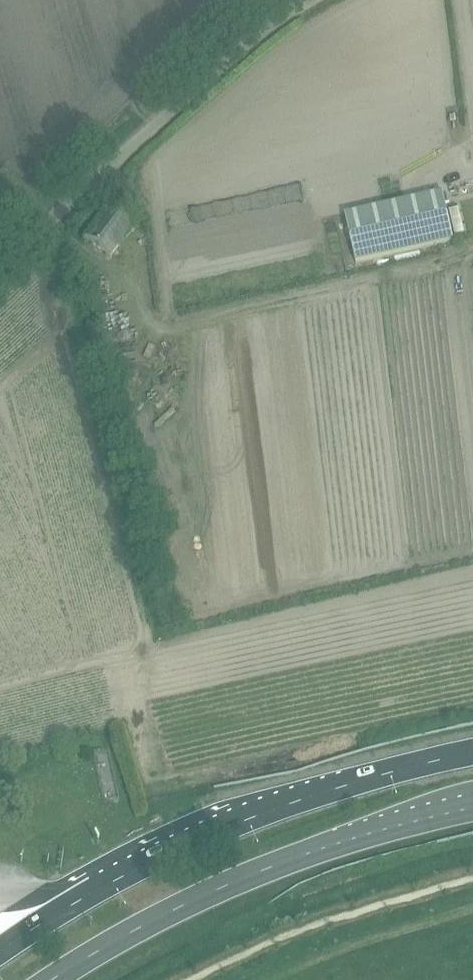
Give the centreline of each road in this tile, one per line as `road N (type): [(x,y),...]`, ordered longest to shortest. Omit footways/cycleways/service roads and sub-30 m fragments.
road 1 (primary): [(472,753),(275,808),(67,907),(0,951)]
road 2 (primary): [(50,979),(121,934),(264,870),(472,809)]
road 3 (unclassified): [(0,256),(306,0)]
road 4 (track): [(215,979),(472,887)]

